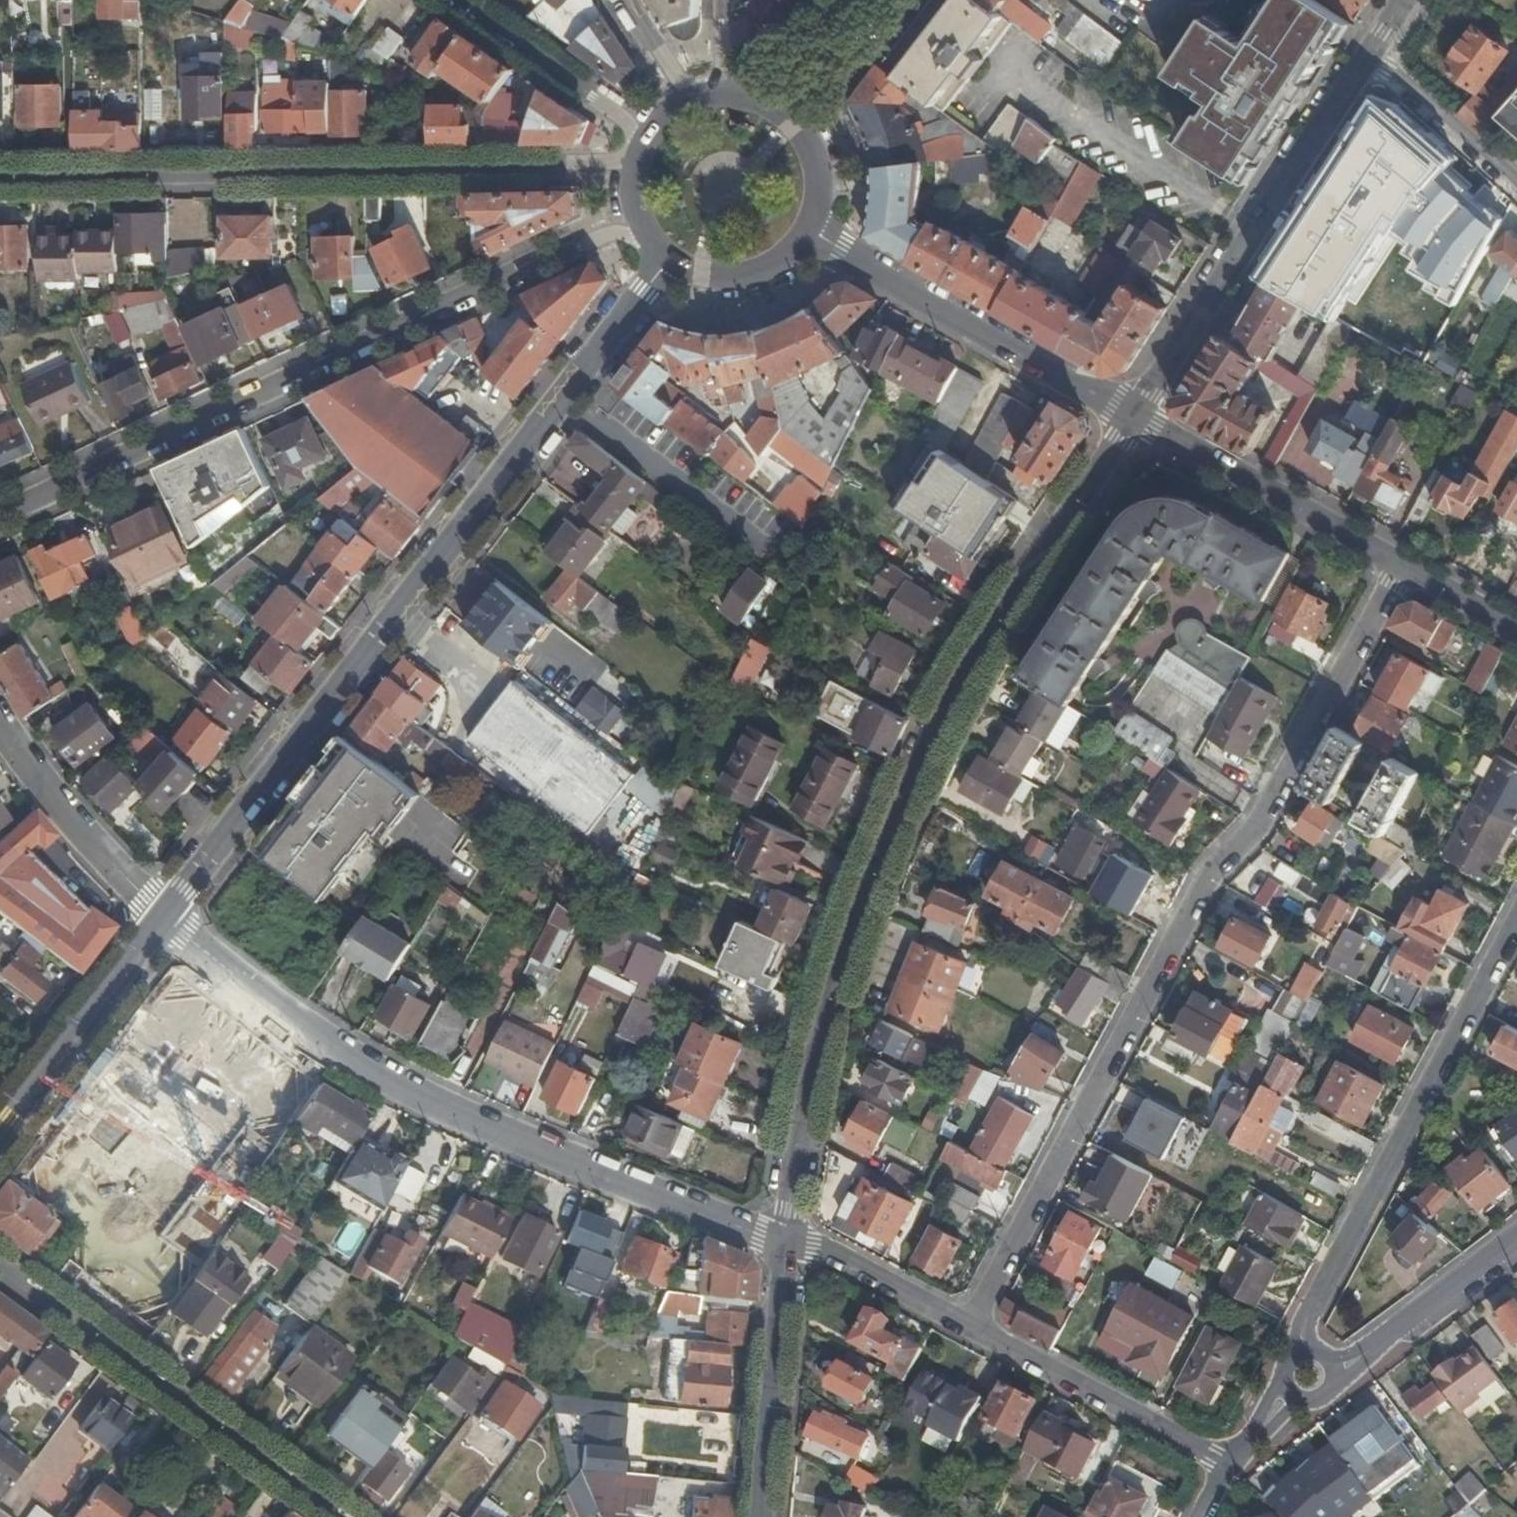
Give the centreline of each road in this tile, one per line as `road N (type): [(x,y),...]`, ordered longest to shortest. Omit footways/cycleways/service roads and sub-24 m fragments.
road 1 (tertiary): [(782,1237),(829,982),(953,692),(1134,414)]
road 2 (residential): [(969,1324),(1210,874),(1281,789),(1402,568)]
road 3 (residential): [(663,264),(161,915)]
road 4 (residential): [(782,1237),(517,1144),(349,1061),(161,915)]
road 5 (residential): [(0,515),(633,223)]
road 6 (residential): [(632,158),(0,172)]
road 7 (residential): [(1229,1457),(1516,917)]
road 8 (tertiary): [(1134,414),(1362,55)]
road 9 (tertiary): [(335,1516),(0,1273)]
road 10 (residential): [(1134,414),(808,232)]
road 11 (residential): [(1516,1238),(1229,1457)]
road 12 (residential): [(1402,568),(1134,414)]
road 13 (residential): [(1229,1457),(969,1324)]
road 14 (tertiary): [(755,1516),(782,1237)]
road 15 (residential): [(161,915),(0,1125)]
road 16 (residential): [(161,915),(69,823),(0,729)]
road 17 (residential): [(466,0),(650,127)]
road 18 (residential): [(969,1324),(782,1237)]
road 19 (residential): [(1516,185),(1362,55)]
road 20 (residential): [(663,264),(700,282),(751,280),(793,253),(808,232)]
road 21 (residential): [(885,0),(793,125)]
road 22 (residential): [(1516,630),(1402,568)]

